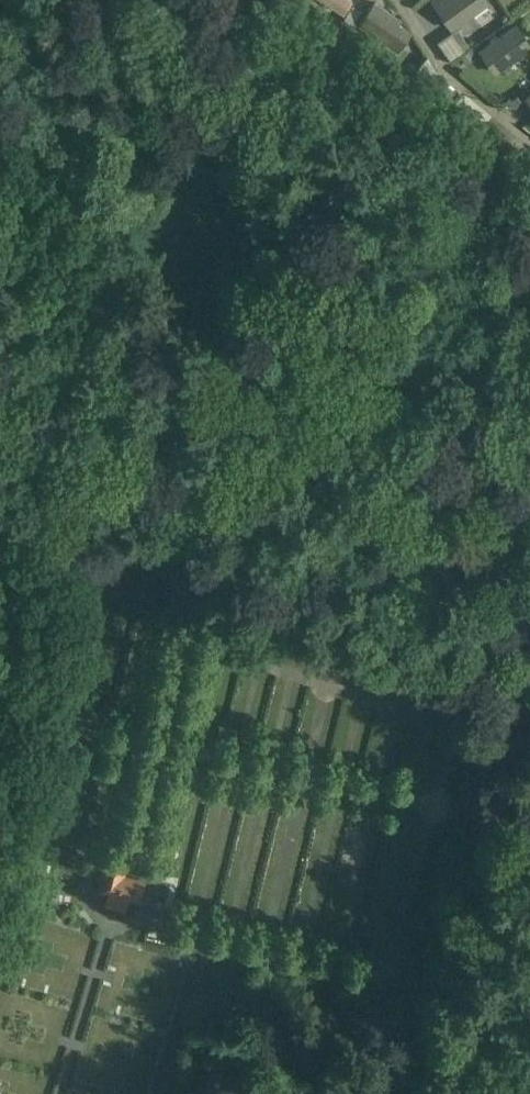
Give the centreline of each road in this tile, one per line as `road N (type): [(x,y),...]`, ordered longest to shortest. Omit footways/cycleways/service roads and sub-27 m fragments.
road 1 (residential): [(529,722),(192,593)]
road 2 (residential): [(133,851),(192,593)]
road 3 (residential): [(192,593),(119,542),(0,495)]
road 4 (residential): [(478,1011),(529,819)]

